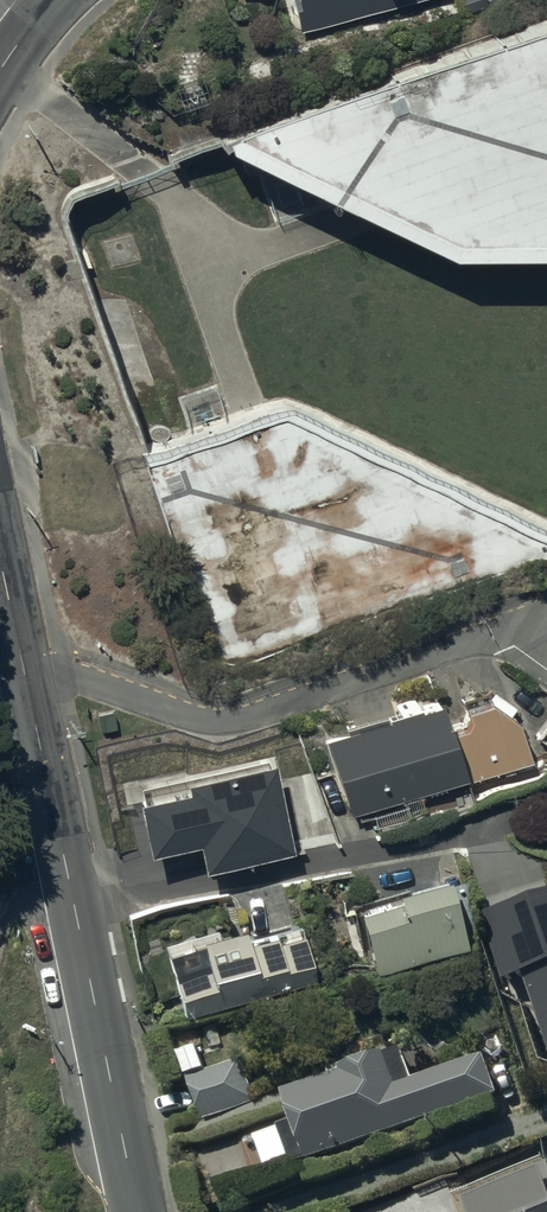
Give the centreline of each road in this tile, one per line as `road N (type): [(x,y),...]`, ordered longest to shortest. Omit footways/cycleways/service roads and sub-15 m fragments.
road 1 (residential): [(21,654),(138,1211)]
road 2 (residential): [(21,654),(103,690),(209,720),(265,716),(503,632)]

